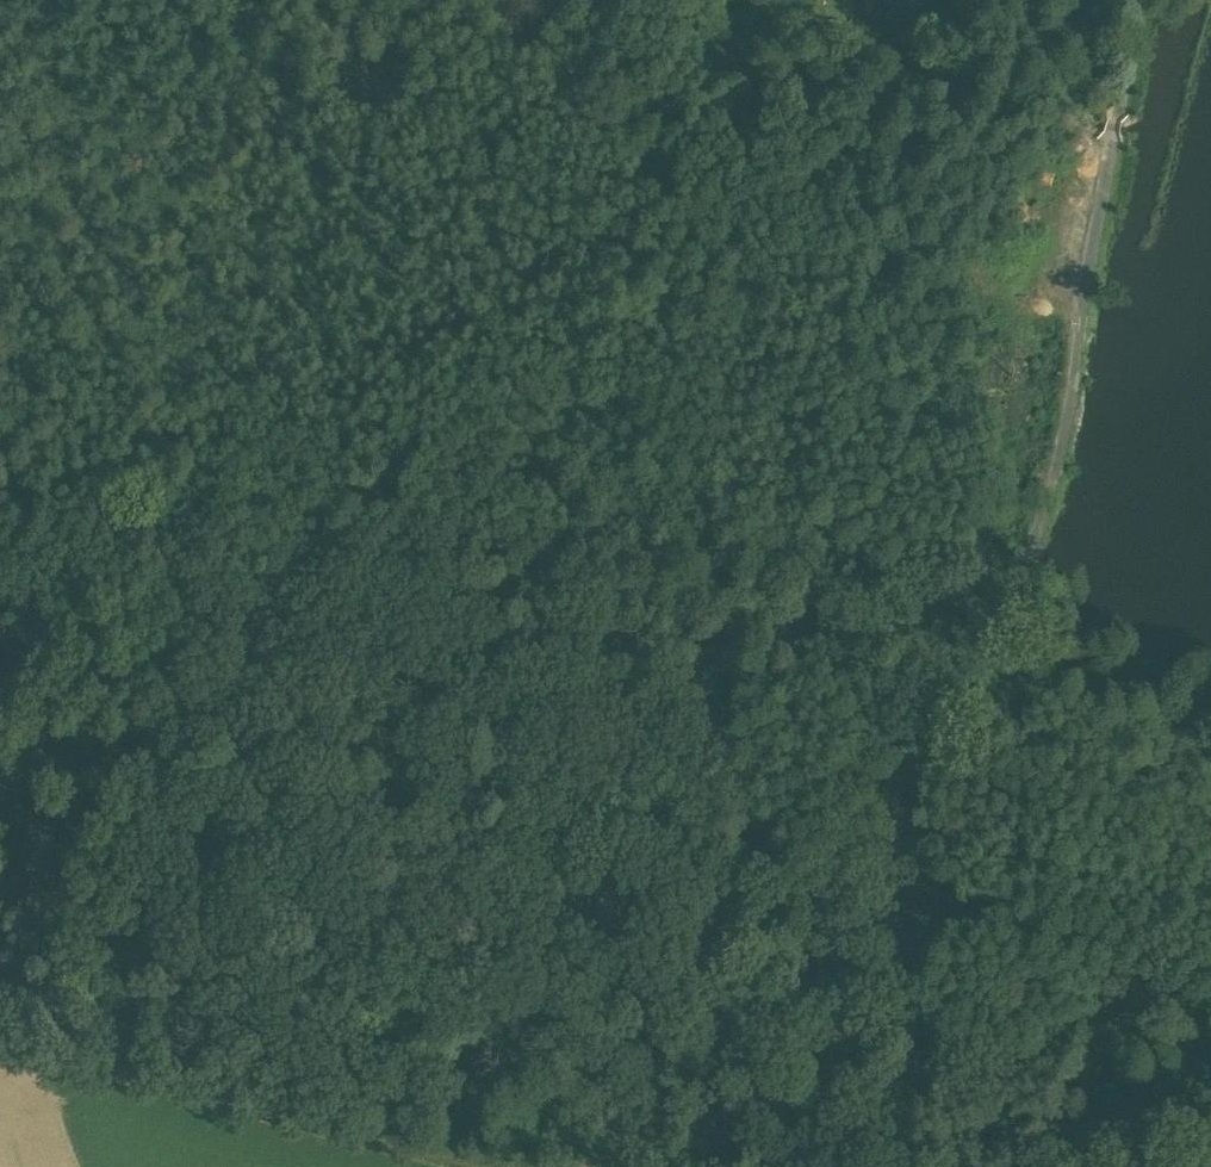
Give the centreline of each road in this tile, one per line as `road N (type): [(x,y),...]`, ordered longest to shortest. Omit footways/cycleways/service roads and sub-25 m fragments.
road 1 (track): [(1138,0),(1036,542),(908,801),(758,1166)]

